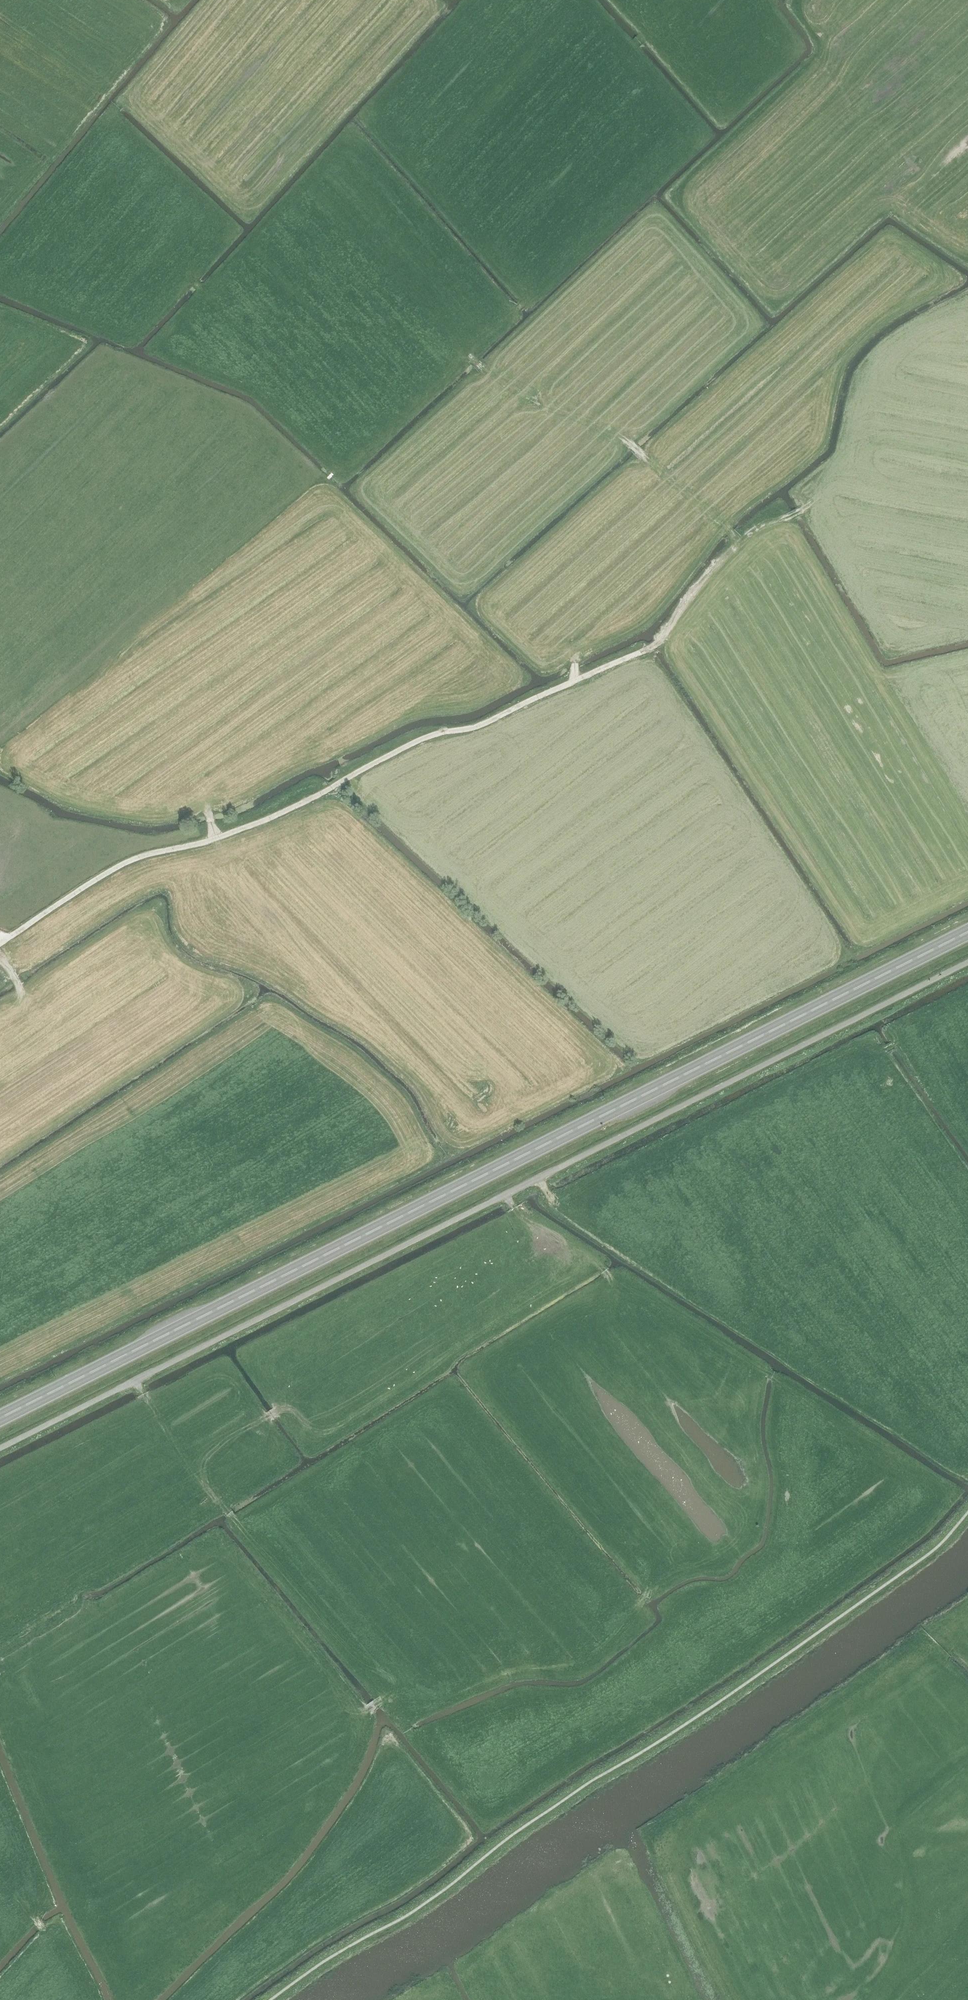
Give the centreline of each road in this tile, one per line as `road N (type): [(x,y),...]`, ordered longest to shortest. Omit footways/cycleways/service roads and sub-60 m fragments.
road 1 (trunk): [(0,1418),(967,932)]
road 2 (unclassified): [(0,1448),(967,962)]

